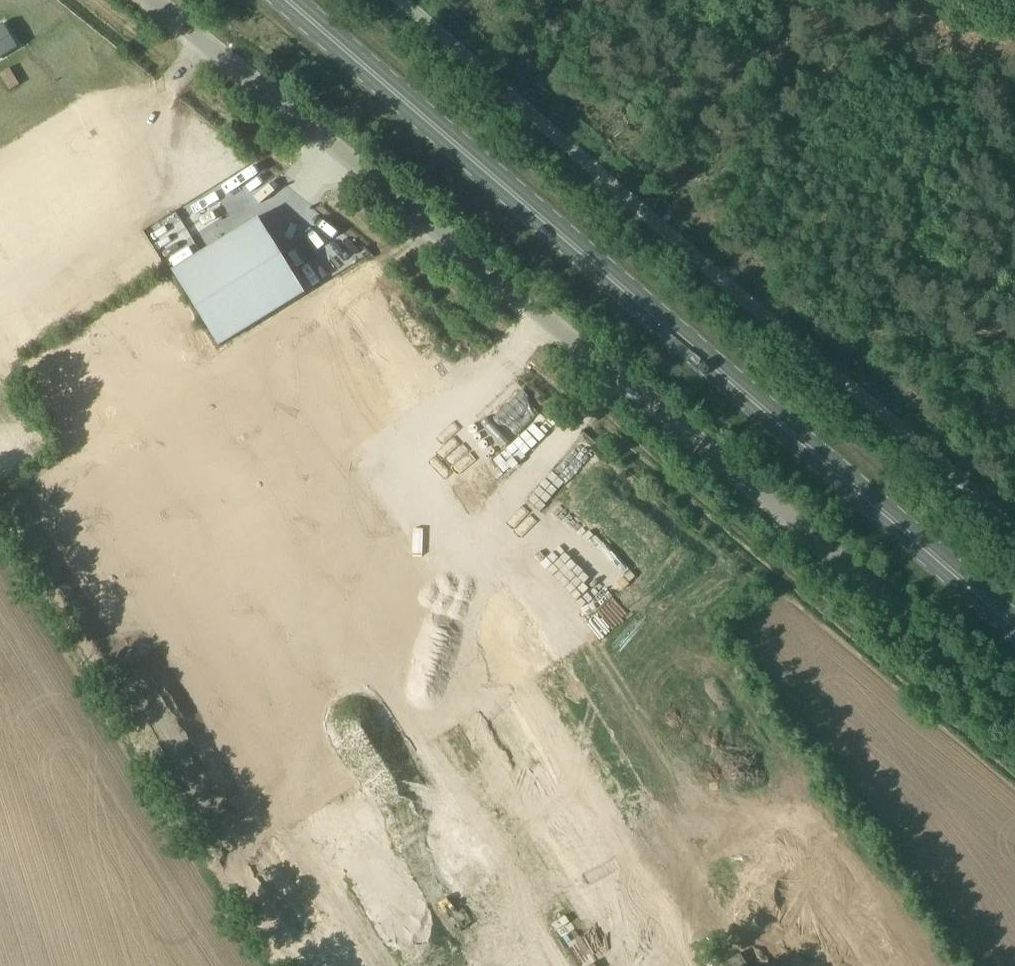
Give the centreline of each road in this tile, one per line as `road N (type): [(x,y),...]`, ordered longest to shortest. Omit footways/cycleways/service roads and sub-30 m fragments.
road 1 (unclassified): [(1014,707),(150,0)]
road 2 (primary): [(1014,627),(287,0)]

